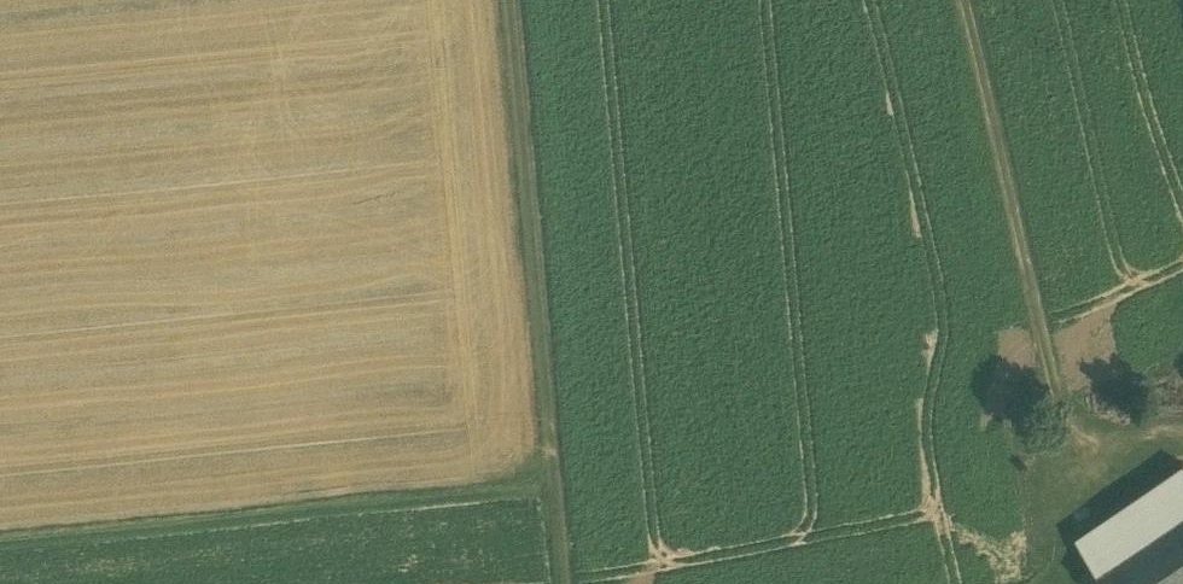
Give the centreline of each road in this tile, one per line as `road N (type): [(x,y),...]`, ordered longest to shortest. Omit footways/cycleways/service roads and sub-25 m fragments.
road 1 (track): [(518,0),(569,583)]
road 2 (track): [(0,556),(561,499)]
road 3 (track): [(968,0),(1066,424),(1109,493)]

